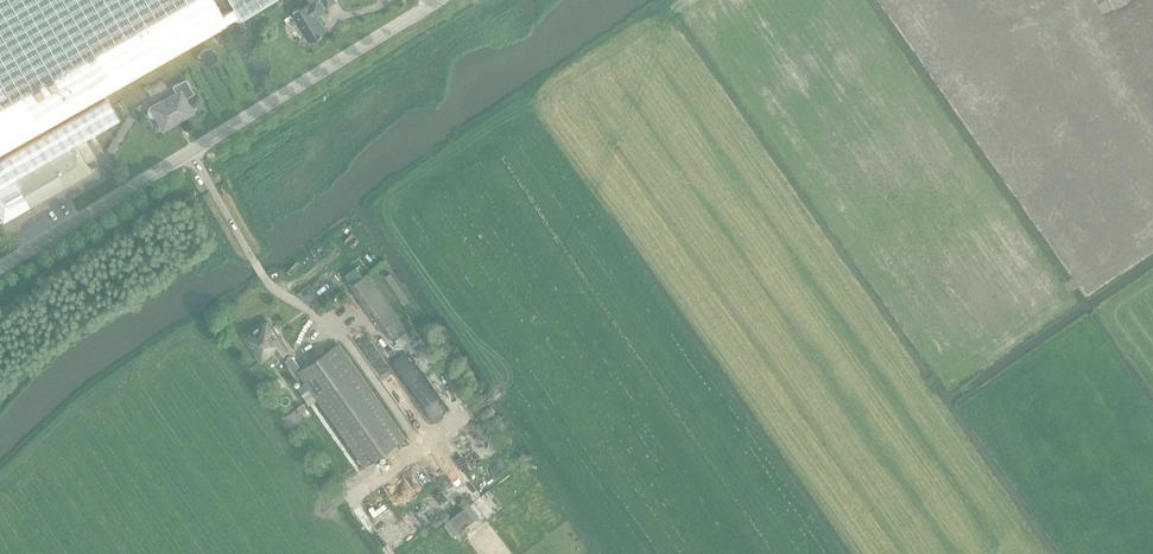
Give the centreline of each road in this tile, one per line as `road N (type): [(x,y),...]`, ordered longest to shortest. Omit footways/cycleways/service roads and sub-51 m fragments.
road 1 (track): [(391,553),(350,496),(418,448),(333,323),(273,290),(188,150)]
road 2 (unclassified): [(435,0),(0,265)]

